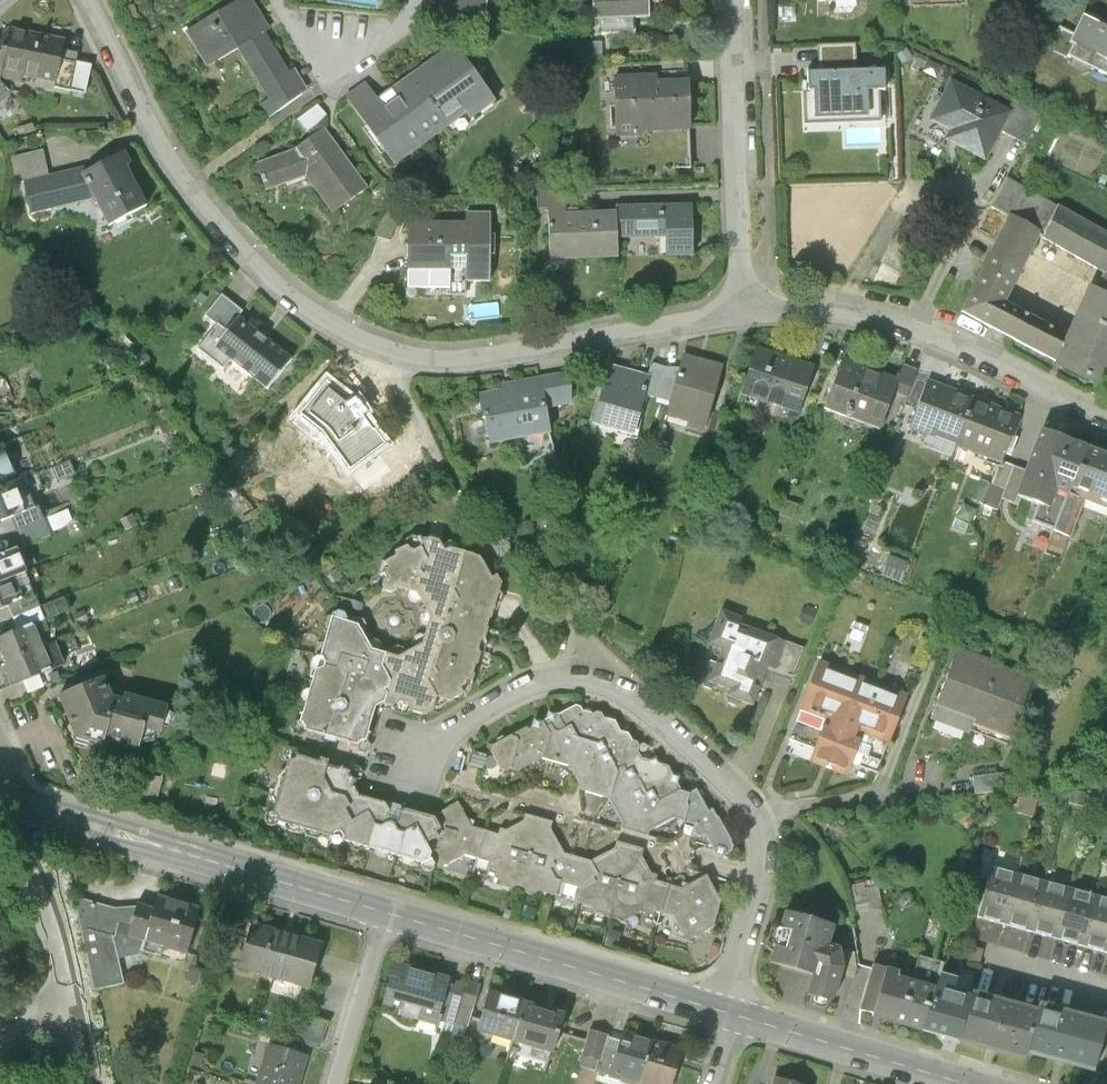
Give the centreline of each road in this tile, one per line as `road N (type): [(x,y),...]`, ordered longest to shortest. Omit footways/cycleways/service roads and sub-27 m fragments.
road 1 (residential): [(740,318),(435,360),(401,355),(337,324),(285,289),(187,183),(86,0)]
road 2 (residential): [(729,1013),(762,836),(737,790),(639,700),(593,682),(523,687),(406,762)]
road 3 (residential): [(1106,417),(908,328),(798,310),(740,318)]
road 4 (tertiary): [(386,912),(729,1013)]
road 5 (residential): [(733,0),(740,318)]
road 6 (tertiary): [(729,1013),(972,1083)]
road 7 (tertiary): [(163,847),(386,912)]
road 8 (residential): [(20,804),(72,1010)]
road 9 (residential): [(386,912),(335,1083)]
road 10 (tertiary): [(44,812),(60,828),(114,845),(146,854),(163,847)]
road 11 (tertiary): [(163,847),(154,835),(89,813),(44,812)]

